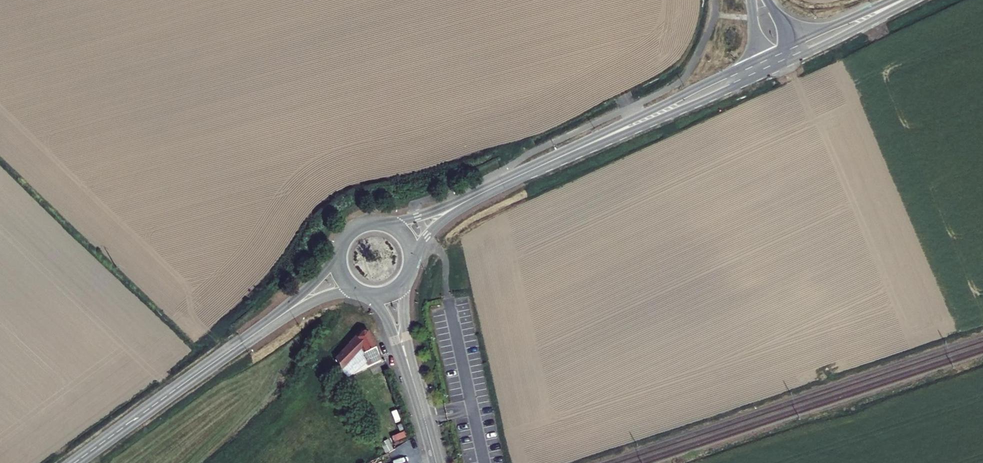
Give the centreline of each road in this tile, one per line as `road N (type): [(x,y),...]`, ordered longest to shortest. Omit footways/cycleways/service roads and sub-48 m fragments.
road 1 (tertiary): [(761,58),(558,158)]
road 2 (tertiary): [(558,158),(766,72)]
road 3 (tertiary): [(74,462),(257,332)]
road 4 (tertiary): [(795,58),(907,0)]
road 5 (tertiary): [(497,185),(417,216),(377,221)]
road 6 (tertiary): [(412,264),(441,219),(497,185)]

